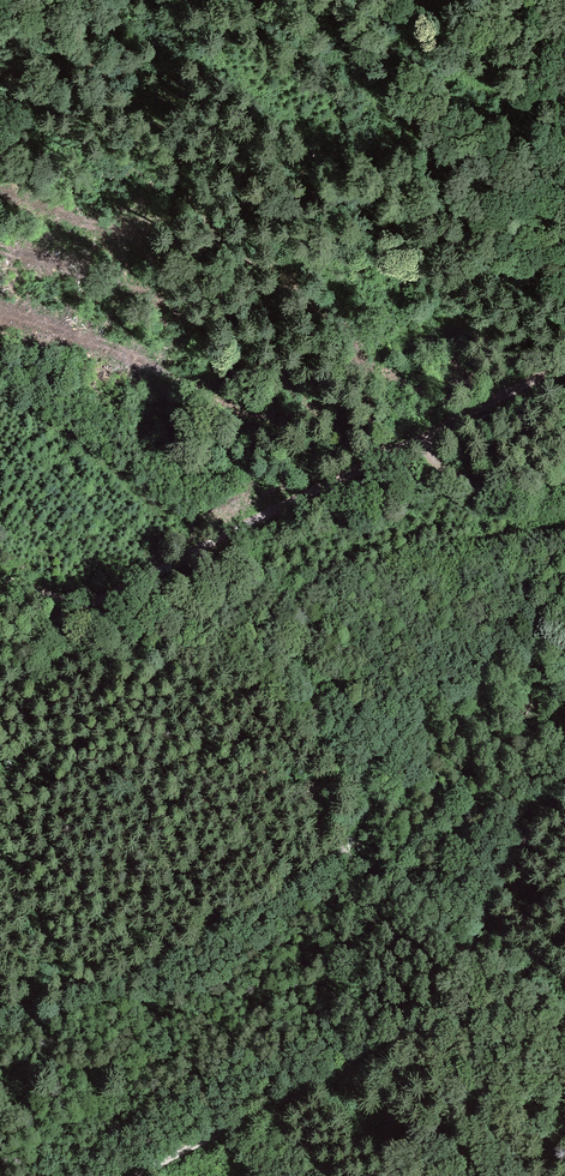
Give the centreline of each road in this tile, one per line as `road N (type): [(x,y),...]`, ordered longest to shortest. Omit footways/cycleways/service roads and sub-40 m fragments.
road 1 (track): [(127,1175),(293,1095),(421,1018),(491,920),(534,819),(564,792)]
road 2 (track): [(0,657),(421,440)]
road 3 (track): [(564,365),(421,440)]
road 4 (track): [(421,440),(454,474),(564,477)]

